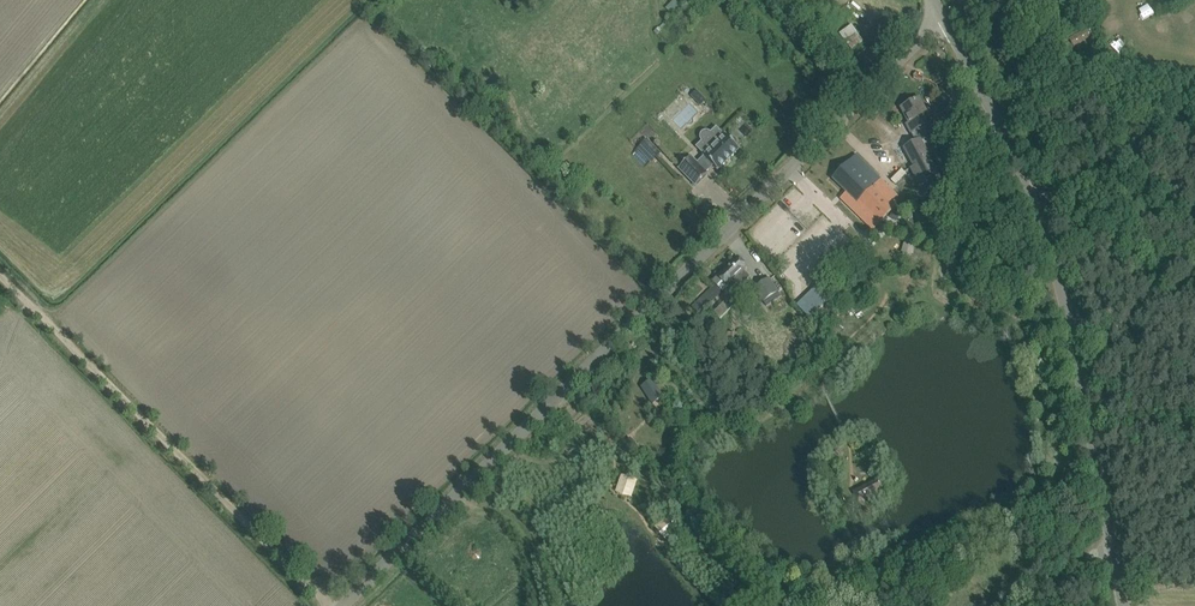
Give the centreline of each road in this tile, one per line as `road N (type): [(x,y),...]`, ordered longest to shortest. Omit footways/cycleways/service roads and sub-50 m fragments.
road 1 (unclassified): [(341,605),(943,18)]
road 2 (unclassified): [(1111,545),(1051,252),(943,18)]
road 3 (track): [(0,277),(324,605)]
road 4 (track): [(1194,263),(1022,175)]

